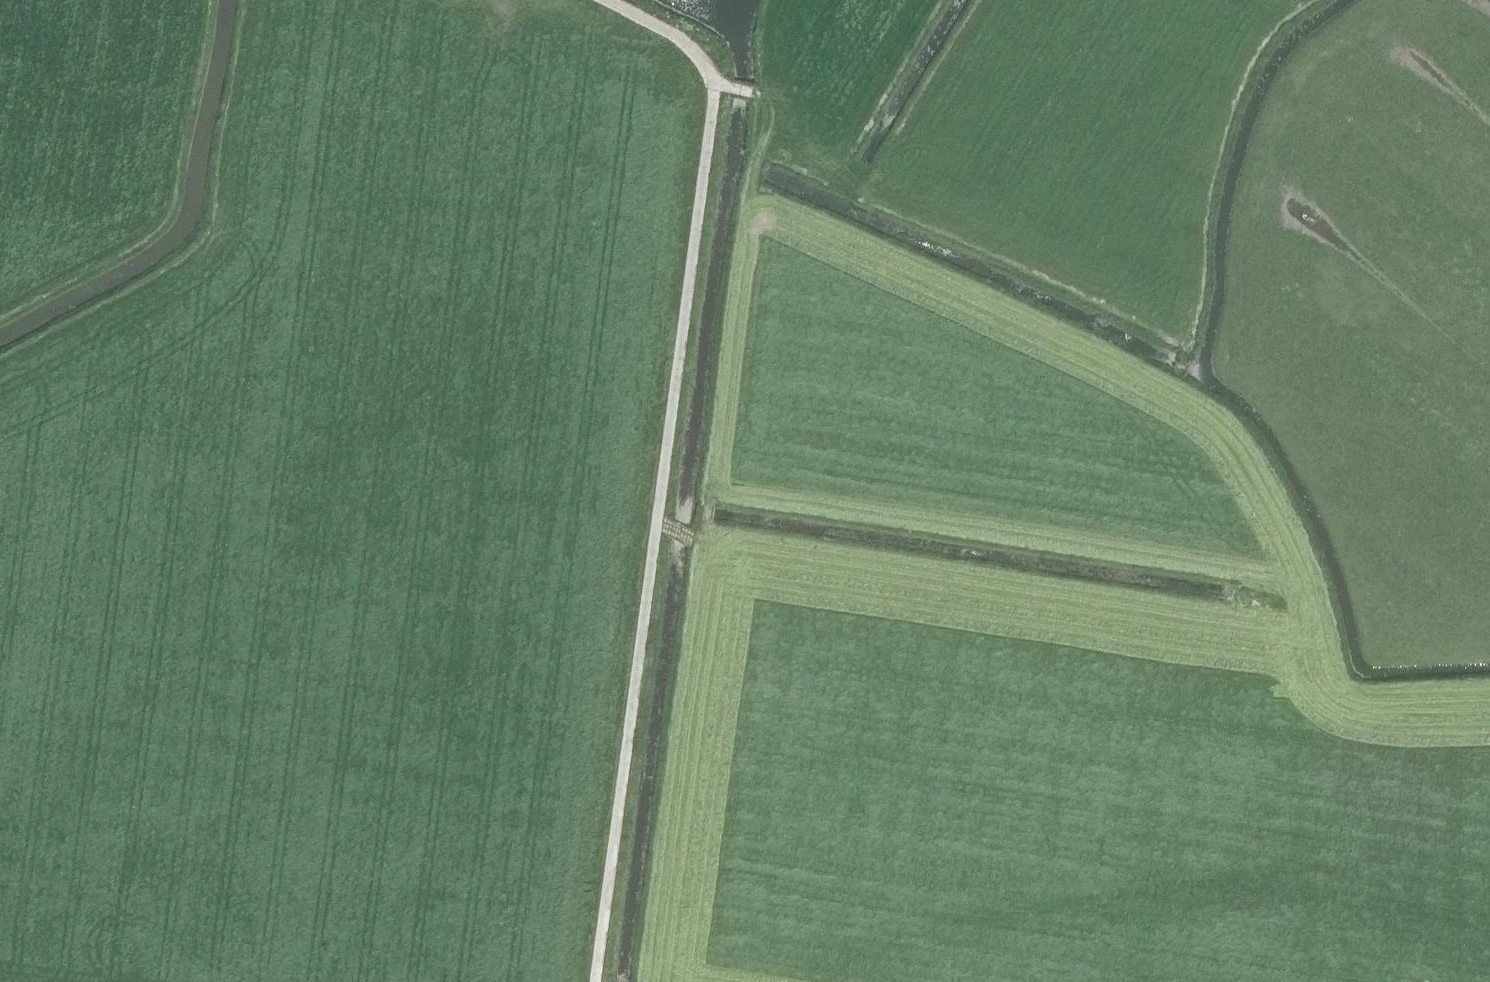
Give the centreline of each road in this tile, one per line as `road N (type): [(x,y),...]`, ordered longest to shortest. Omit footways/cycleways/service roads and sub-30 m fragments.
road 1 (track): [(606,0),(686,42),(714,92),(596,981)]

